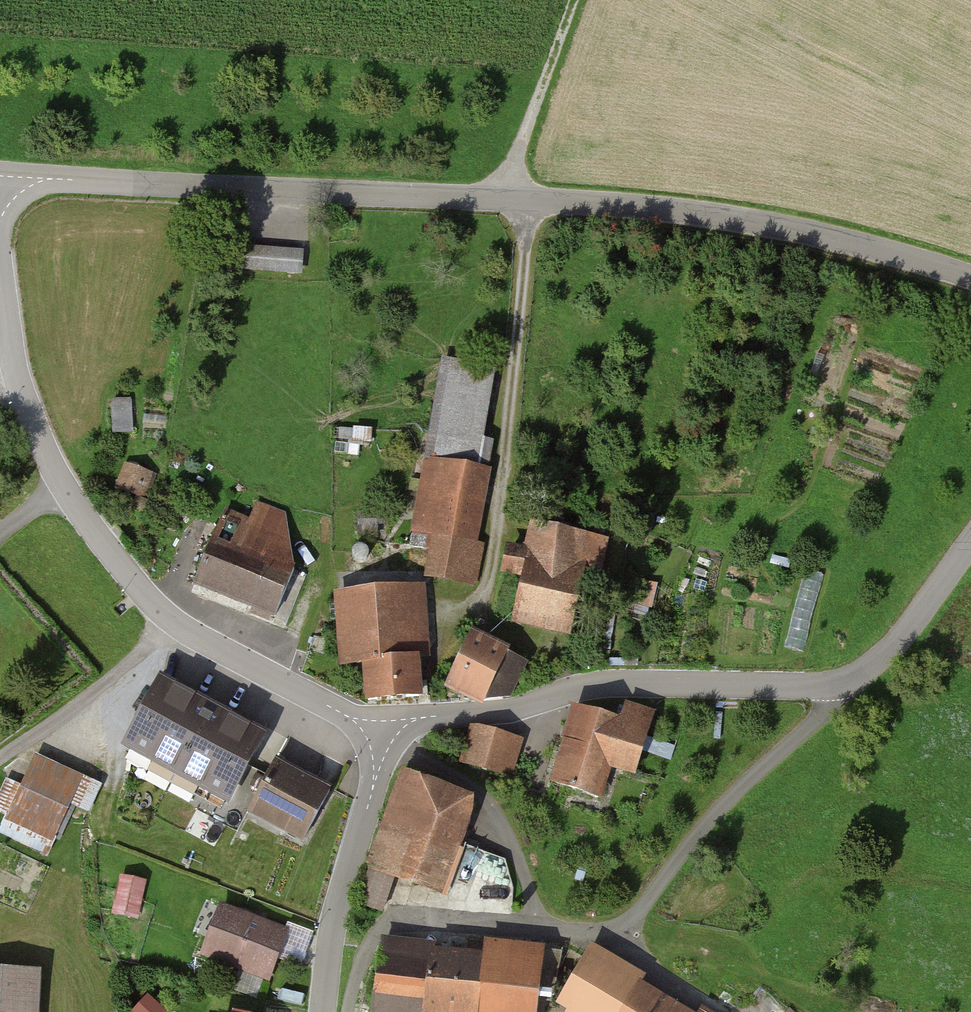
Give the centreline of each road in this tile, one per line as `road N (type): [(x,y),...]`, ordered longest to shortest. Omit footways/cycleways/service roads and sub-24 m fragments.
road 1 (residential): [(970,278),(748,221),(640,208),(49,179),(0,190)]
road 2 (residential): [(350,1011),(373,932),(390,917),(625,930),(724,805),(833,703),(834,687)]
road 3 (residential): [(834,687),(606,684),(509,710),(428,717),(382,735)]
road 4 (residential): [(62,485),(125,573),(188,631),(382,735)]
road 5 (residential): [(382,735),(335,907),(323,1011)]
road 6 (residential): [(0,270),(18,379),(62,485)]
road 7 (track): [(512,201),(575,0)]
road 8 (residential): [(970,543),(904,634),(869,669),(834,687)]

